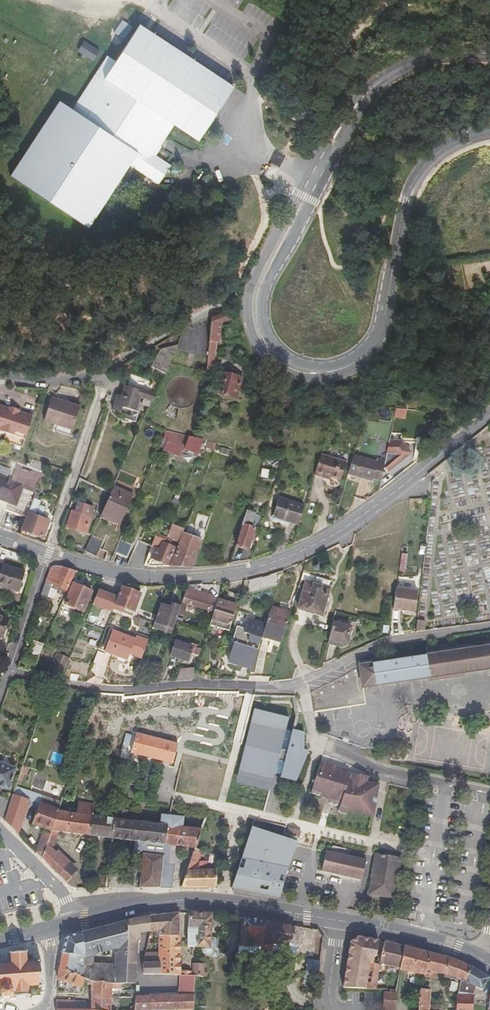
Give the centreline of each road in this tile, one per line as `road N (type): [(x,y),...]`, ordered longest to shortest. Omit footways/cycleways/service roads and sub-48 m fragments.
road 1 (tertiary): [(357,104),(258,286),(255,312),(266,347),(296,370),(334,372),(370,348)]
road 2 (secondary): [(75,923),(194,901),(339,920)]
road 3 (tertiary): [(489,132),(448,146),(416,176),(370,348)]
road 4 (residential): [(0,380),(46,382),(112,368),(225,307)]
road 5 (tertiary): [(294,557),(356,523),(489,416)]
road 6 (residential): [(121,574),(189,578),(294,557)]
road 7 (secondary): [(339,920),(485,960)]
road 8 (tertiary): [(357,104),(403,71),(489,56)]
road 9 (tertiary): [(0,538),(121,574)]

